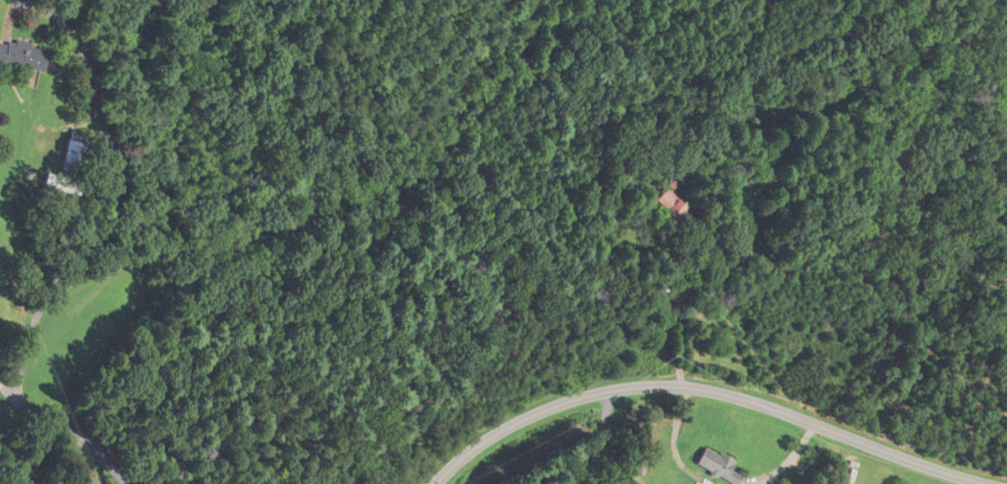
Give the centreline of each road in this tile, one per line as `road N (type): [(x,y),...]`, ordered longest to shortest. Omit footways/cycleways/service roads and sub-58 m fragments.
road 1 (residential): [(437,483),(525,419),(590,396),(656,387),(748,401),(984,483)]
road 2 (residential): [(17,397),(52,305),(114,217),(122,177),(86,44),(40,0)]
road 3 (residential): [(127,483),(101,455),(26,413),(17,397)]

